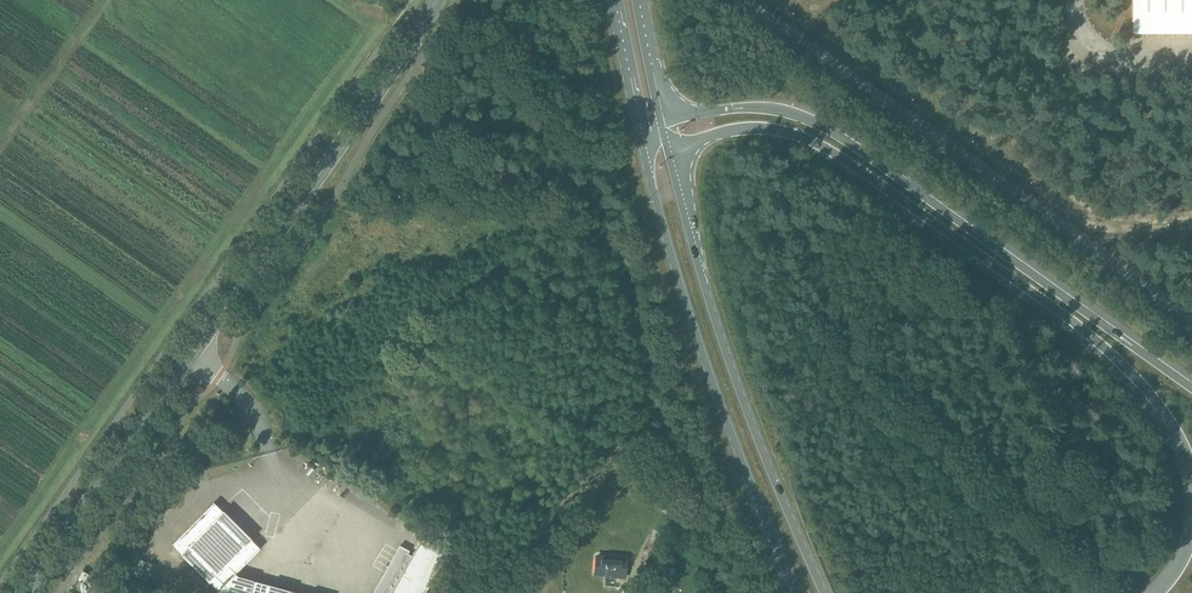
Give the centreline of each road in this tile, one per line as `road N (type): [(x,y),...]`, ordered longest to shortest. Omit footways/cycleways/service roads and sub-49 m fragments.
road 1 (secondary): [(24,592),(431,0)]
road 2 (motorway): [(666,144),(757,127),(831,151),(1101,344),(1165,413),(1191,467)]
road 3 (motorway): [(1191,389),(811,119),(740,107),(661,123)]
road 4 (primary): [(640,137),(740,454),(798,592)]
road 5 (primary): [(826,592),(748,409),(666,144)]
road 6 (primary): [(612,0),(640,137)]
road 7 (primary): [(661,123),(636,0)]

